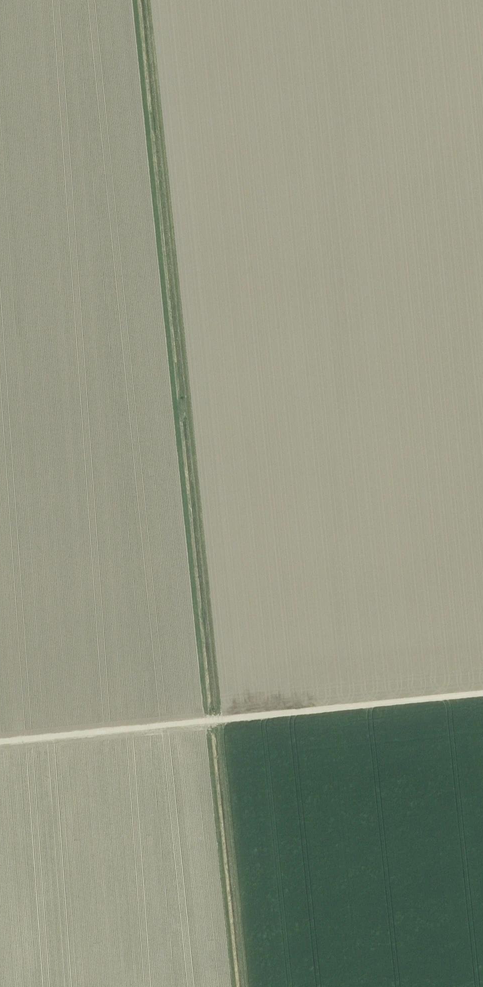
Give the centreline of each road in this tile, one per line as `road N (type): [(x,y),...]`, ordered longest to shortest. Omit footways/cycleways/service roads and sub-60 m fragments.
road 1 (track): [(482,692),(0,741)]

